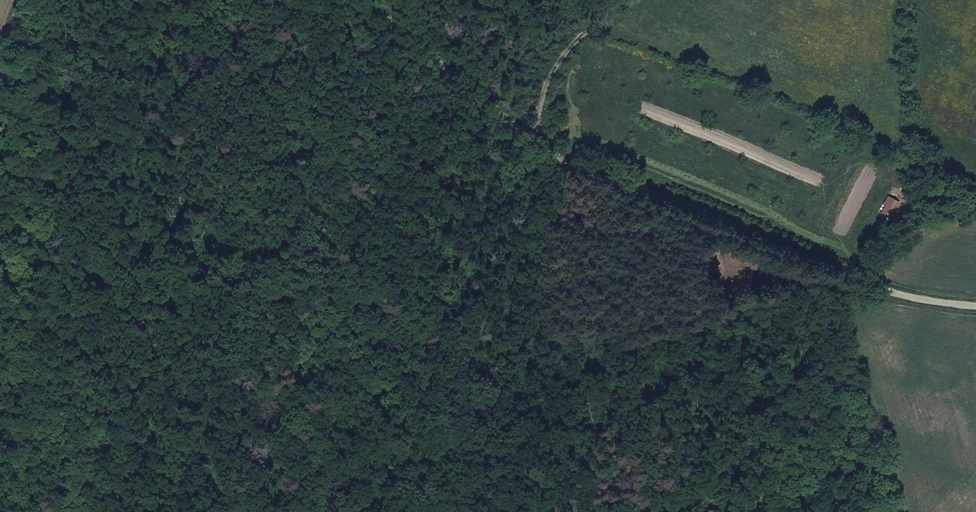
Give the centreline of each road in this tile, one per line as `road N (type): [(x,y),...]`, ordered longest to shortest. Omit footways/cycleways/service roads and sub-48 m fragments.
road 1 (track): [(367,0),(553,152),(867,286)]
road 2 (track): [(15,511),(0,323)]
road 3 (track): [(534,137),(559,68),(616,0)]

